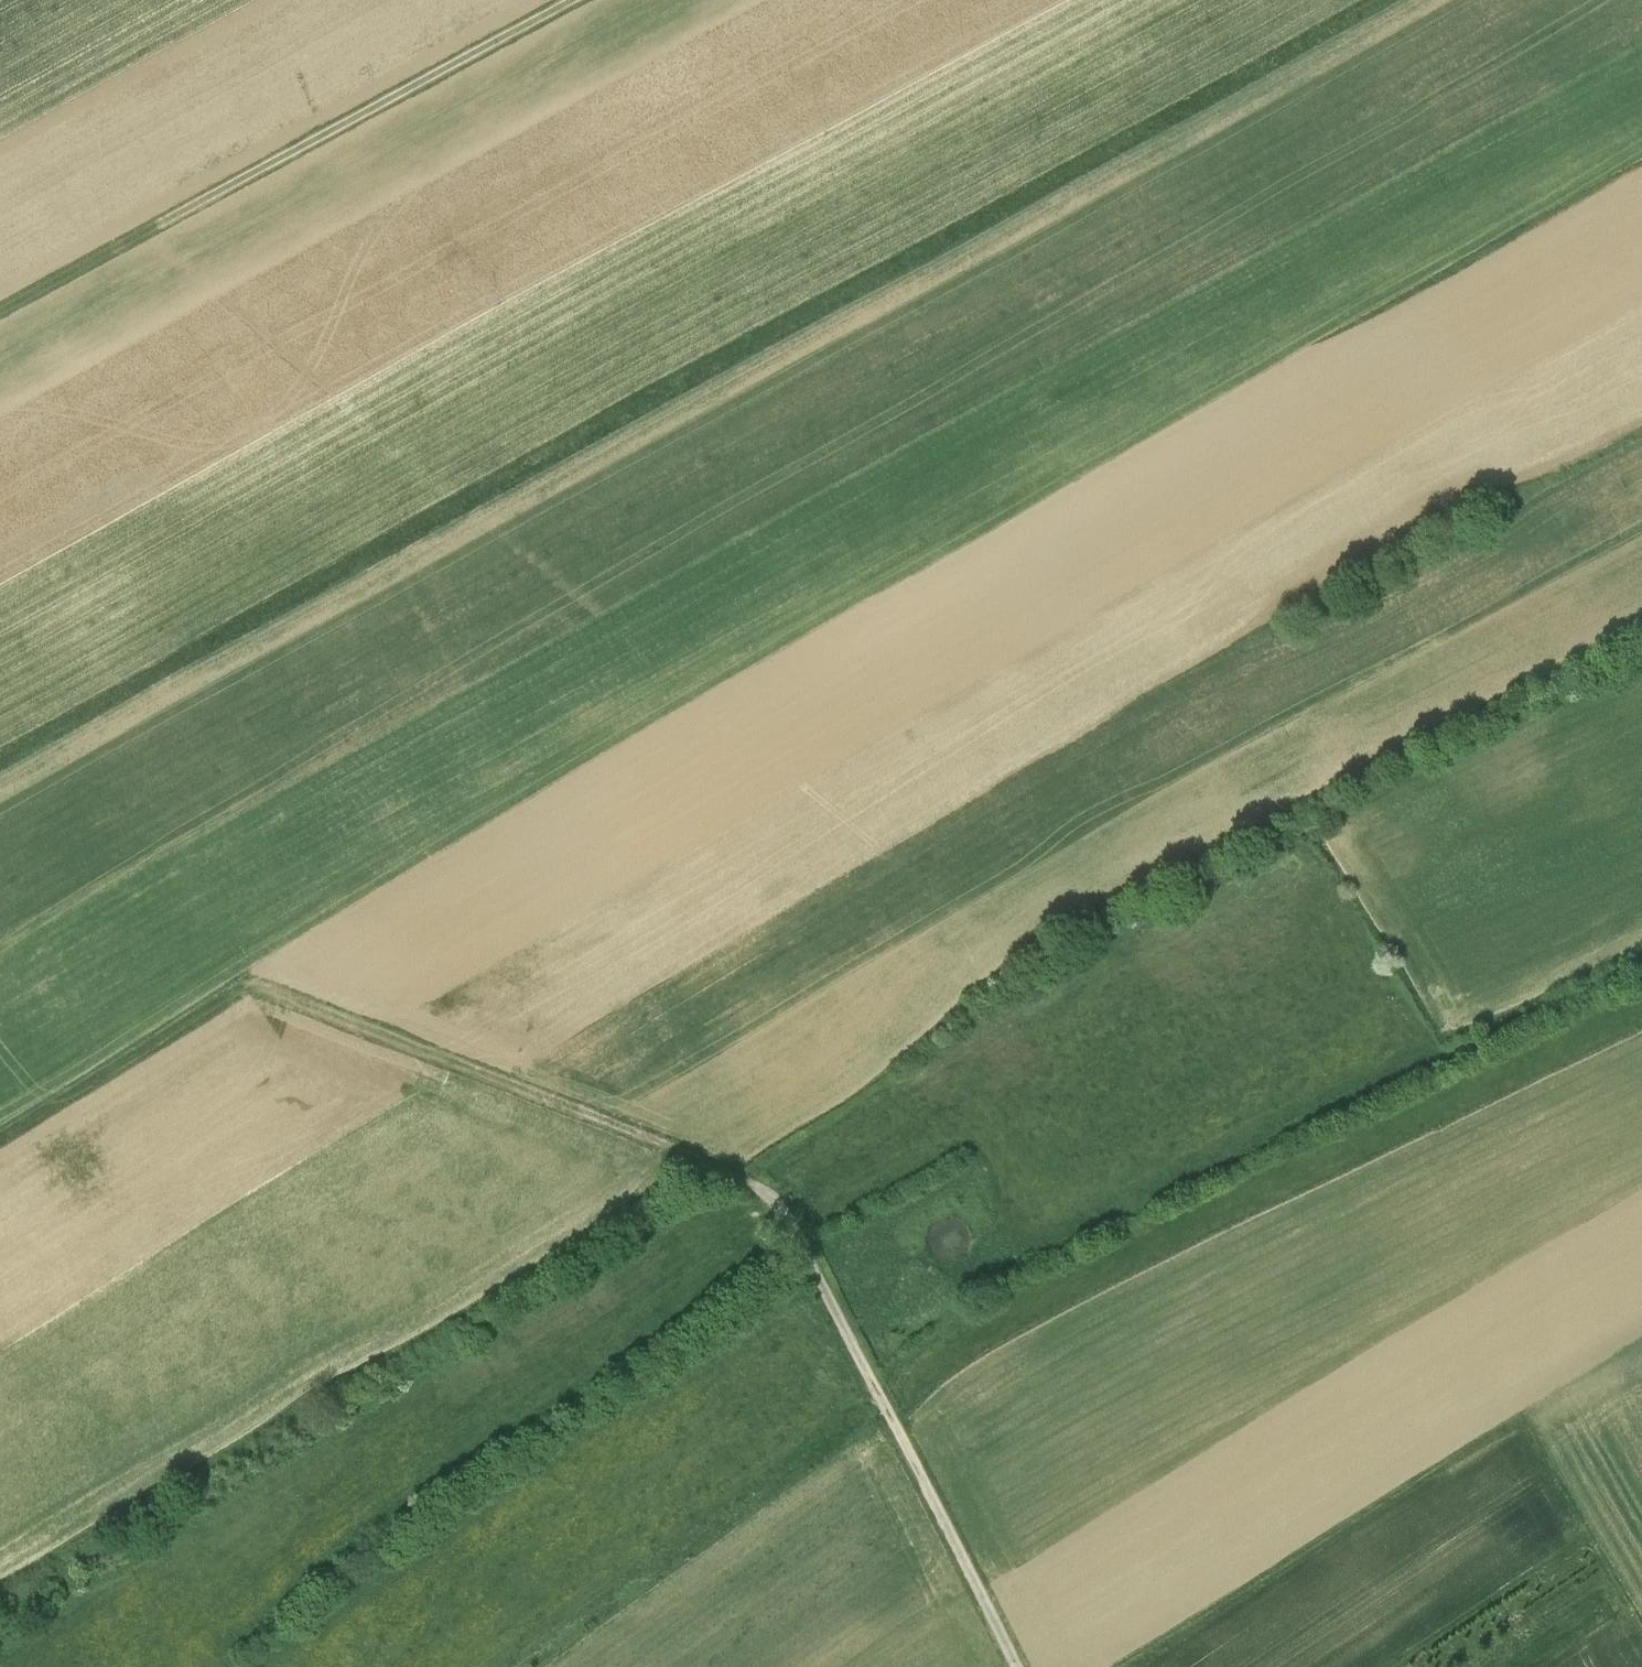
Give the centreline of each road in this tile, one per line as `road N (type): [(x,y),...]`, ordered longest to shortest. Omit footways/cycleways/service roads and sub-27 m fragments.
road 1 (track): [(564,1104),(760,1187),(779,1206),(1017,1666)]
road 2 (track): [(571,0),(276,161)]

